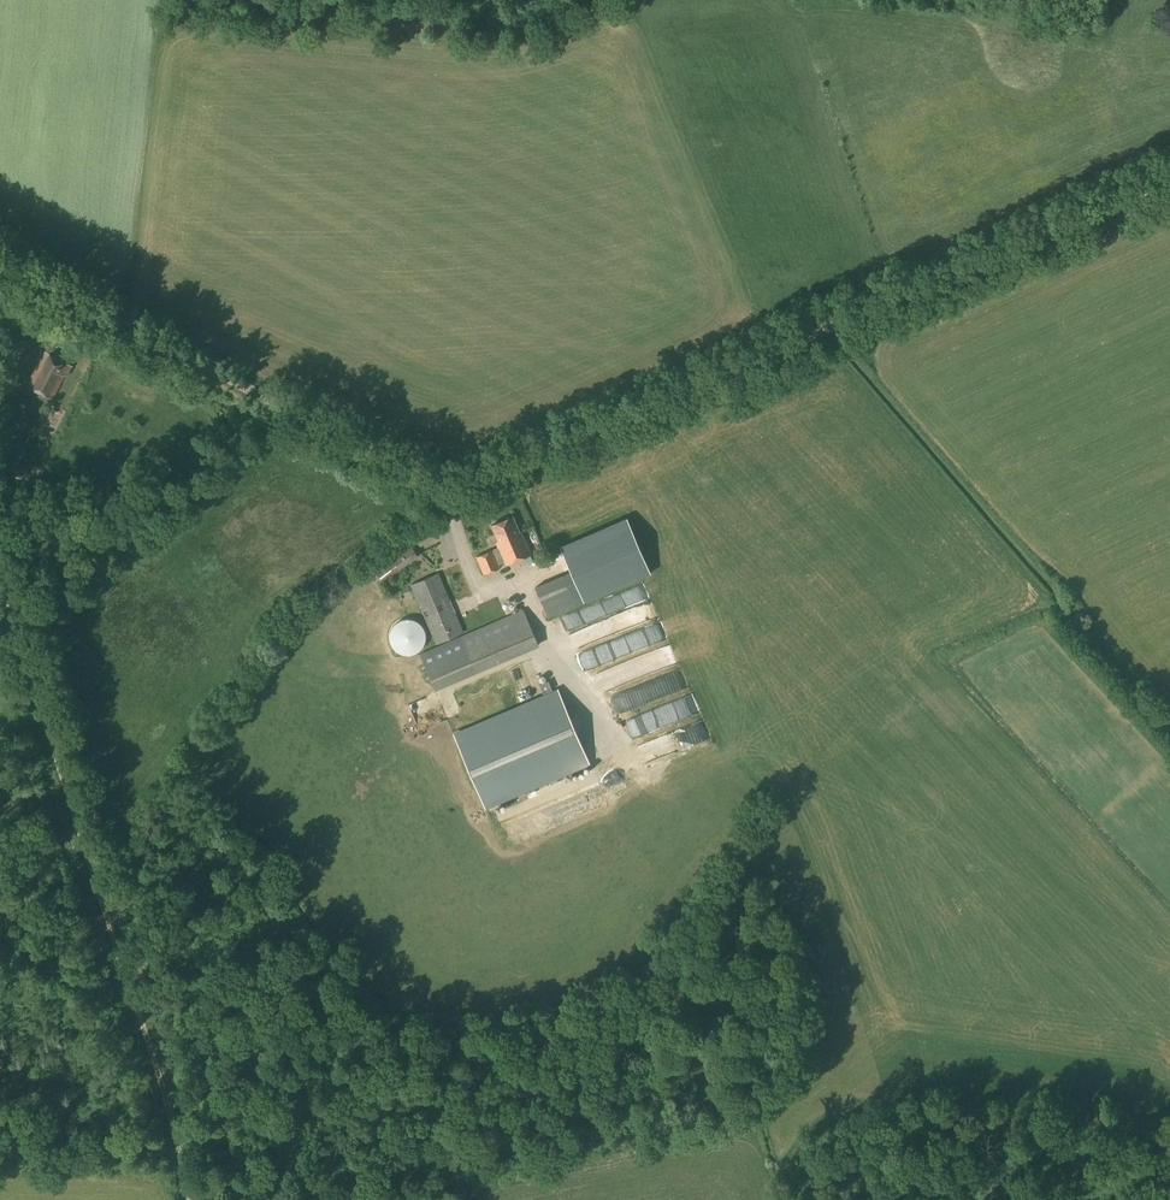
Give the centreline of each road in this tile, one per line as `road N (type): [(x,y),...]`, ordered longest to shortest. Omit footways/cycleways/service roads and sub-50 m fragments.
road 1 (unclassified): [(1169,178),(449,487),(0,264)]
road 2 (track): [(190,1199),(158,1076),(0,582)]
road 3 (track): [(845,352),(1055,610),(1169,732)]

